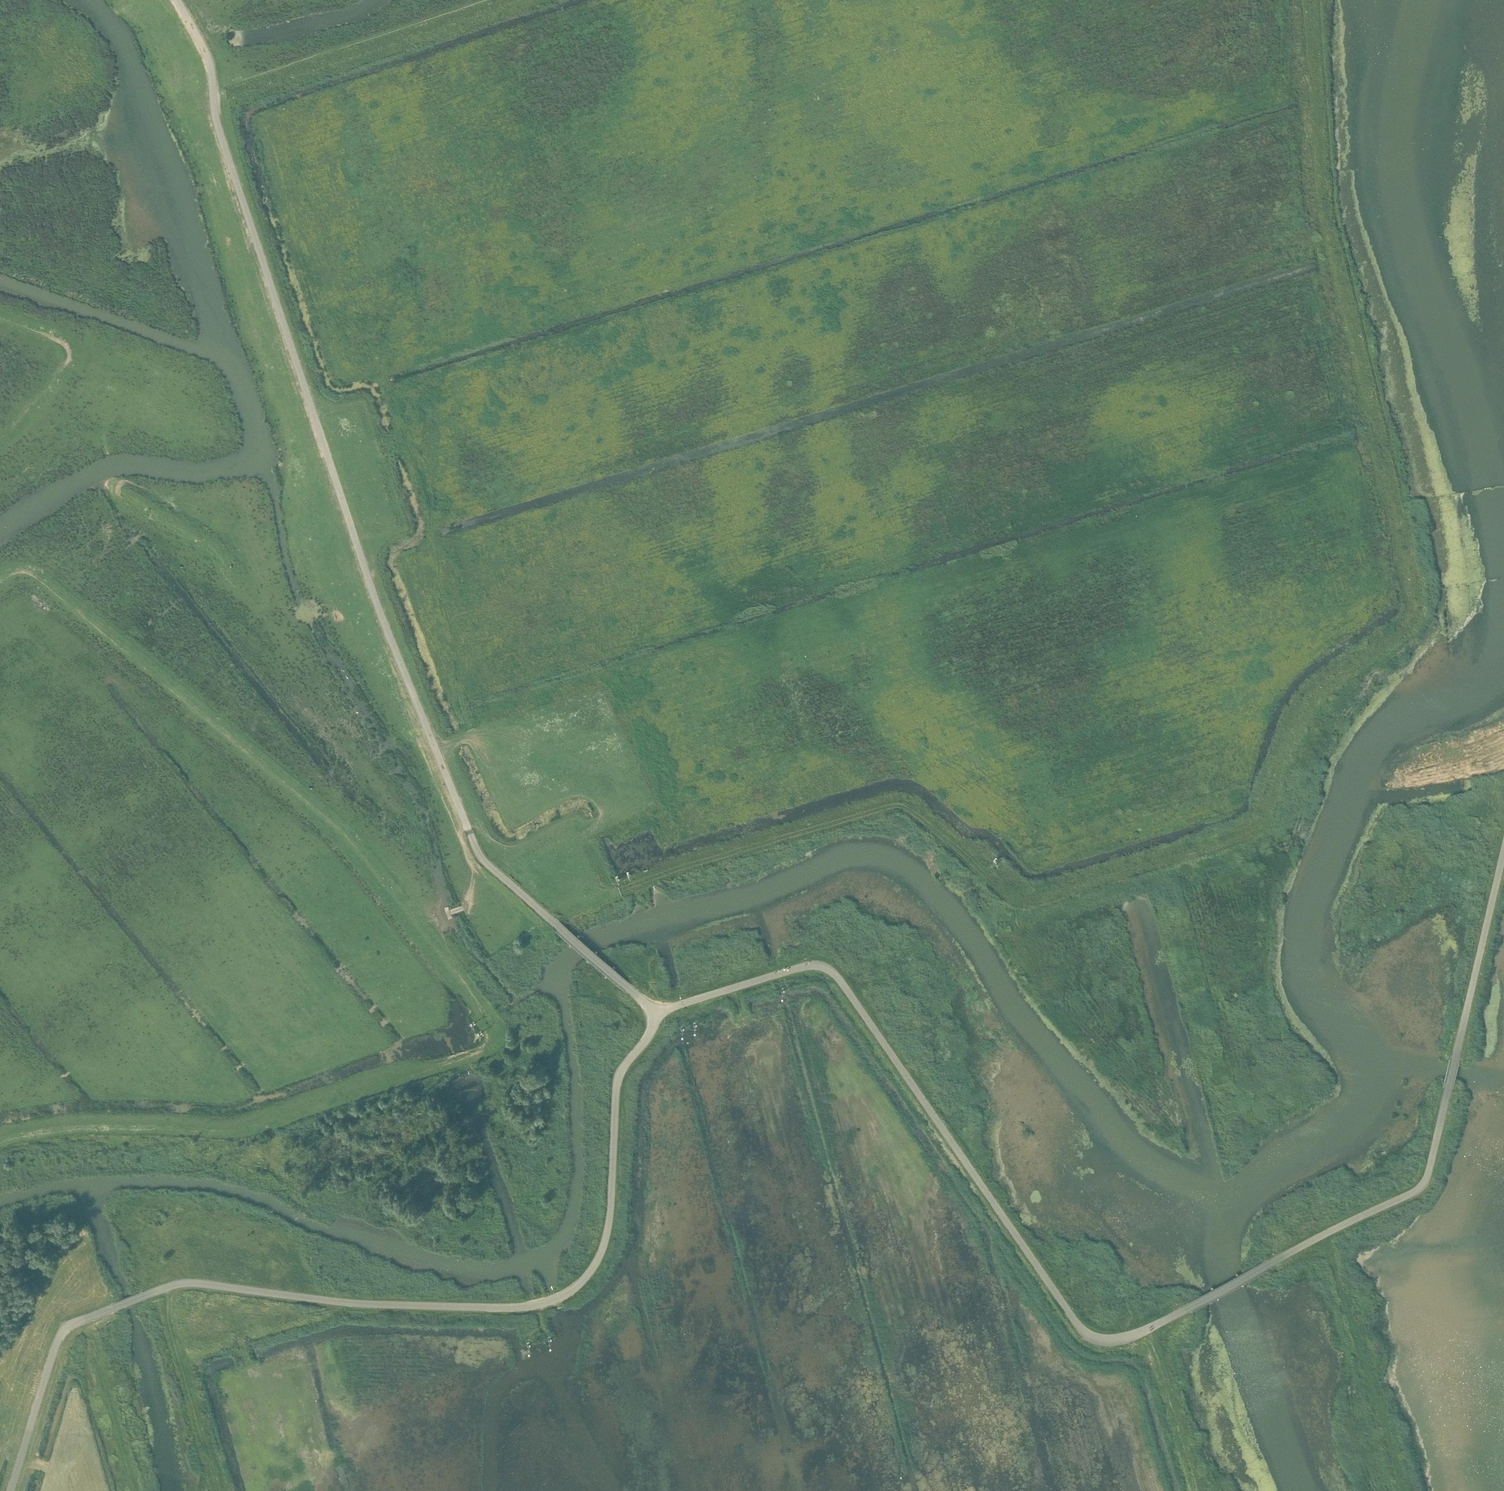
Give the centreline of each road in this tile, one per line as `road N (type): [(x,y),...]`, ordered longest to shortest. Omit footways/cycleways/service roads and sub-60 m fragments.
road 1 (unclassified): [(553,922),(475,844),(311,418),(204,47),(173,0)]
road 2 (unclassified): [(659,1015),(617,1080),(610,1233),(584,1281),(548,1302),(366,1304),(178,1283),(62,1331)]
road 3 (track): [(436,746),(470,736),(423,457),(407,439),(325,459)]
road 4 (unclassified): [(9,1490),(62,1331)]

